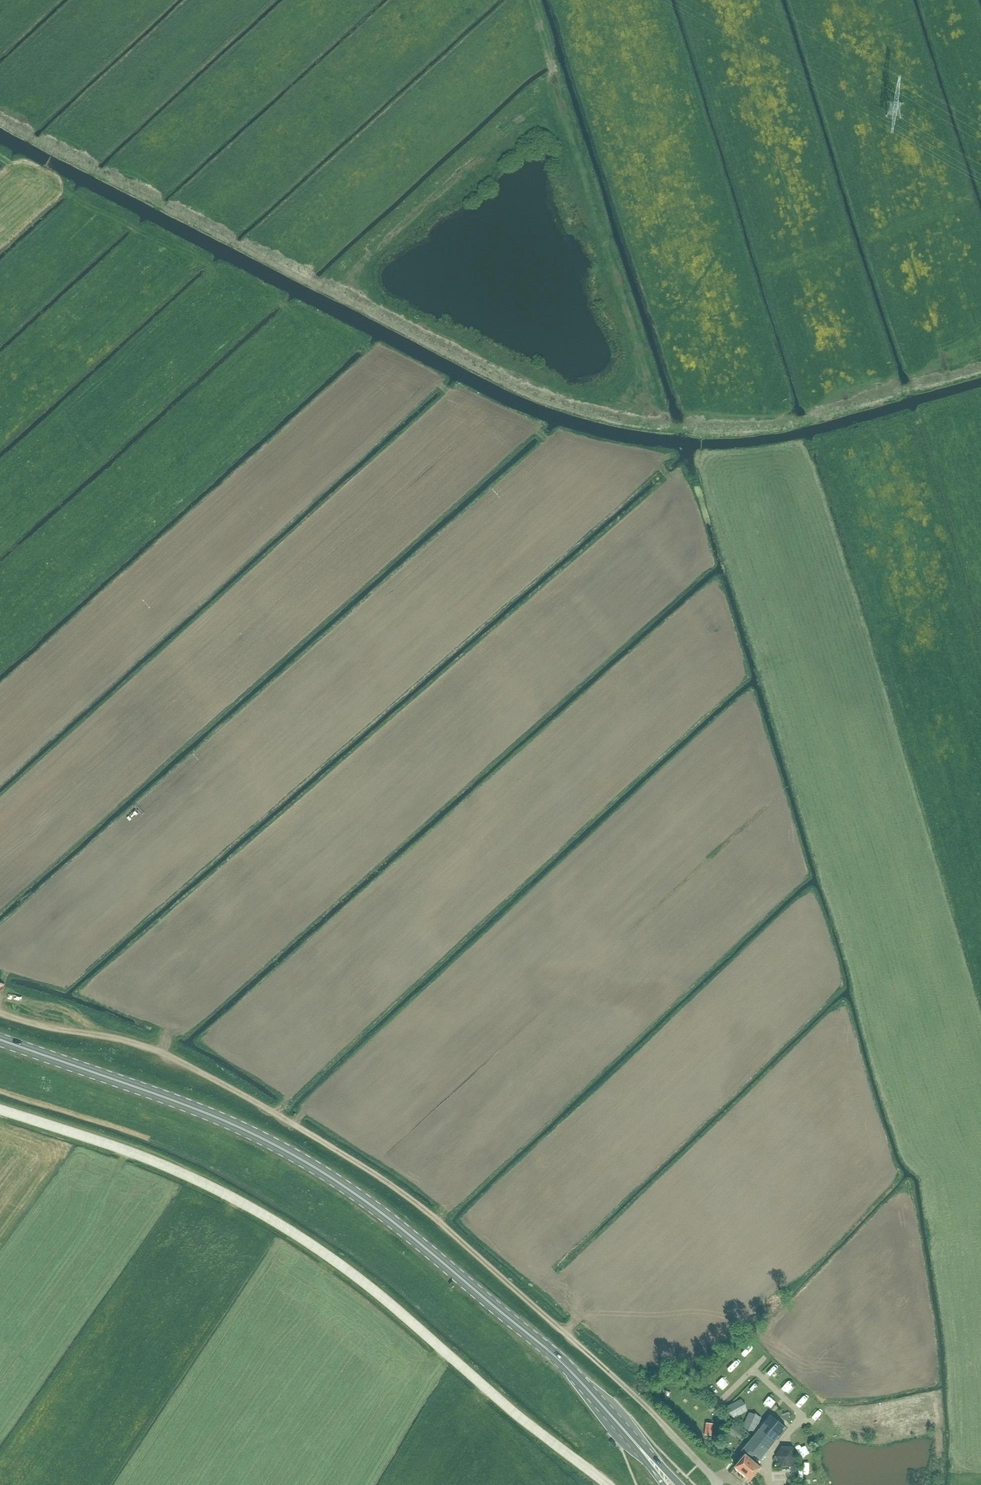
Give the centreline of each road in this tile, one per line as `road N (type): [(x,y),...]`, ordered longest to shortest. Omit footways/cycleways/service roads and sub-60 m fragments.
road 1 (primary): [(636,1444),(557,1358),(329,1176),(190,1107),(0,1040)]
road 2 (unclassified): [(607,1484),(306,1242),(157,1162),(0,1110)]
road 3 (track): [(608,1372),(427,1210),(297,1125),(151,1048),(0,1012)]

